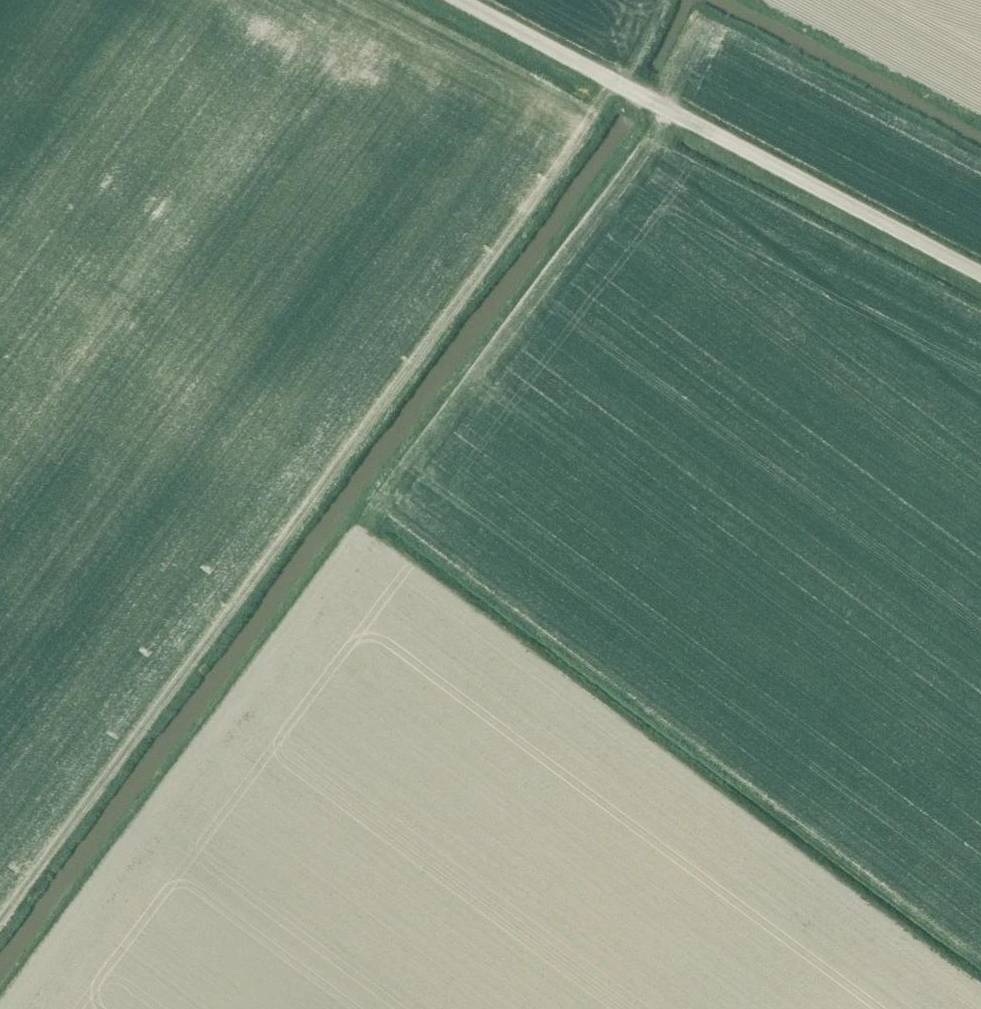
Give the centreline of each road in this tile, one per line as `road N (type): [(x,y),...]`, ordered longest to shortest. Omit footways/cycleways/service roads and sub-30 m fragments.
road 1 (unclassified): [(980,277),(455,0)]

